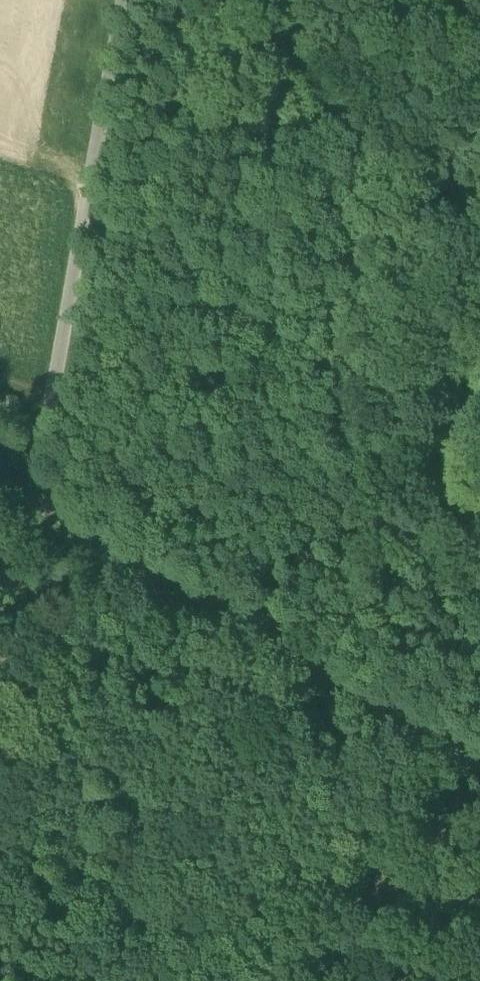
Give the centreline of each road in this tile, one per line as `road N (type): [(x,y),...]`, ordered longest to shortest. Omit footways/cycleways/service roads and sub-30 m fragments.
road 1 (unclassified): [(479,745),(0,481)]
road 2 (track): [(372,158),(356,307),(363,505),(336,663)]
road 3 (track): [(34,494),(126,0)]

